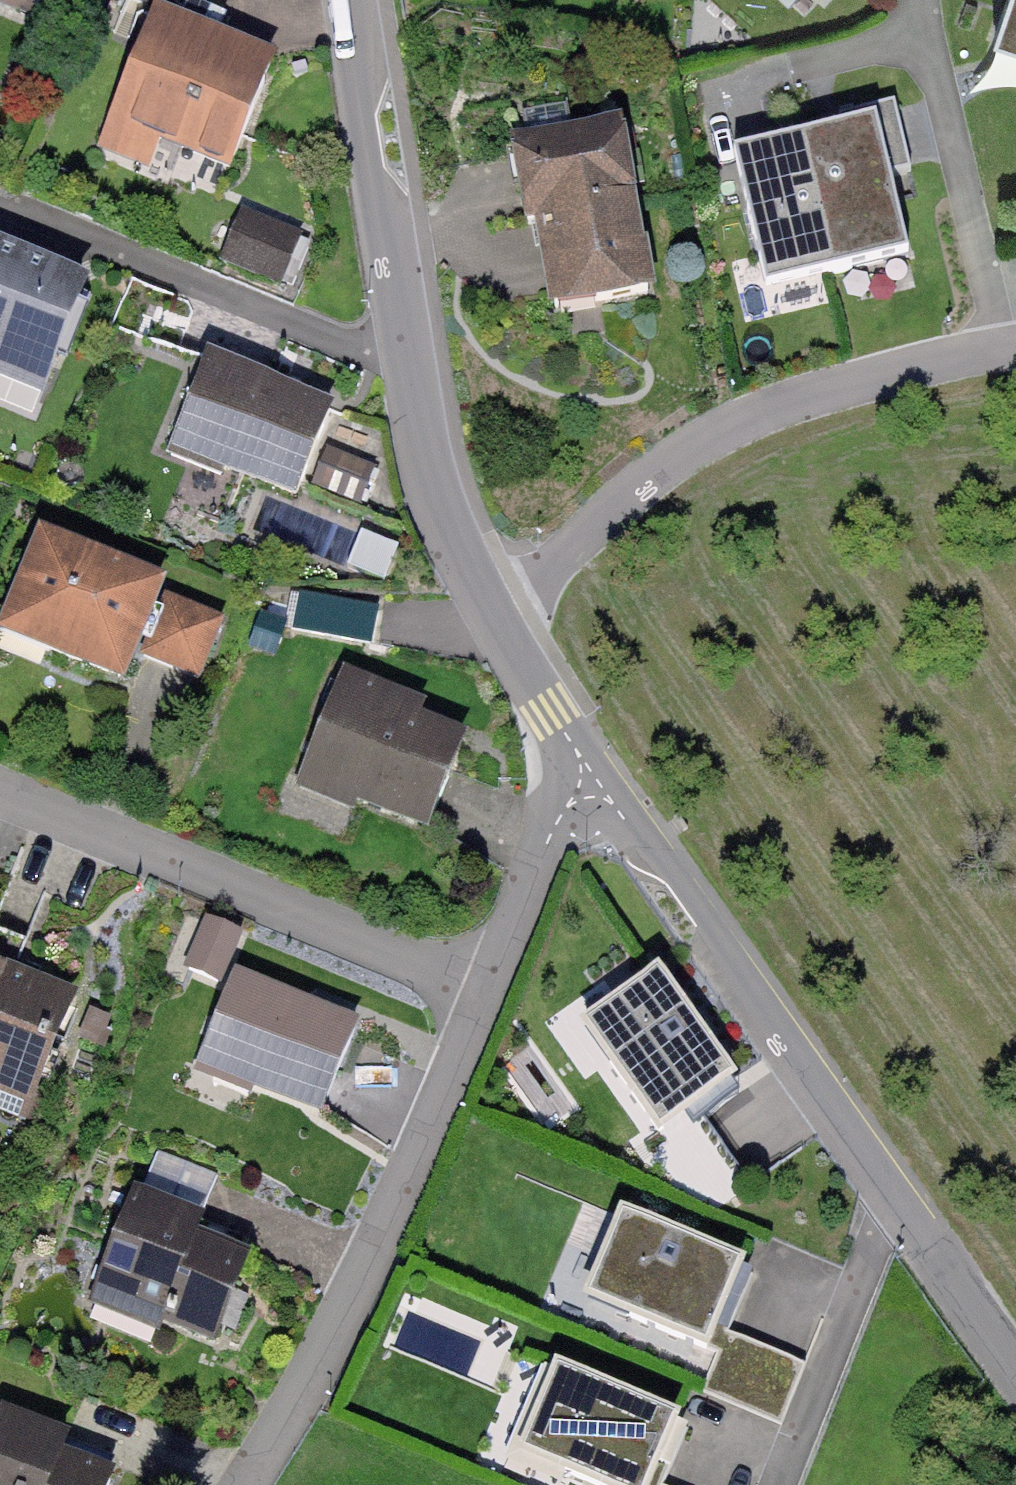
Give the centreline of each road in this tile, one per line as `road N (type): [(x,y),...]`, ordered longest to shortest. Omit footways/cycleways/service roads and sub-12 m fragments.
road 1 (tertiary): [(348,0),(430,466),(455,544),(494,622)]
road 2 (residential): [(494,622),(615,500),(746,413),(877,370),(1015,344)]
road 3 (residential): [(482,985),(326,1346),(241,1484)]
road 4 (tertiary): [(585,773),(893,1203)]
road 5 (residential): [(0,795),(482,985)]
road 6 (residential): [(893,1203),(780,1484)]
road 7 (residential): [(585,773),(542,836),(482,985)]
road 8 (tertiary): [(893,1203),(1015,1373)]
road 9 (tertiary): [(494,622),(585,773)]

